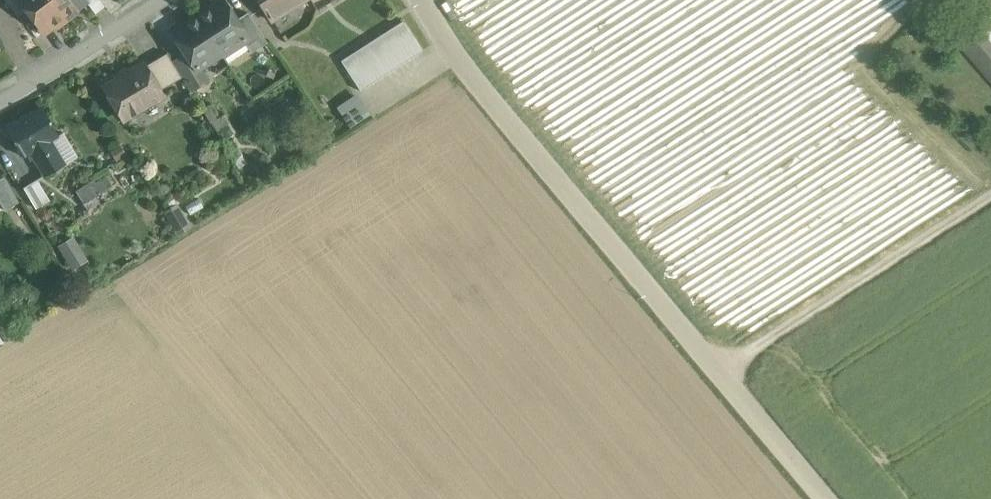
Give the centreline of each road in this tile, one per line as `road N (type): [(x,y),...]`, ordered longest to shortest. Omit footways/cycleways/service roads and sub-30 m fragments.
road 1 (unclassified): [(824,498),(473,74),(425,0)]
road 2 (residential): [(160,0),(0,102)]

